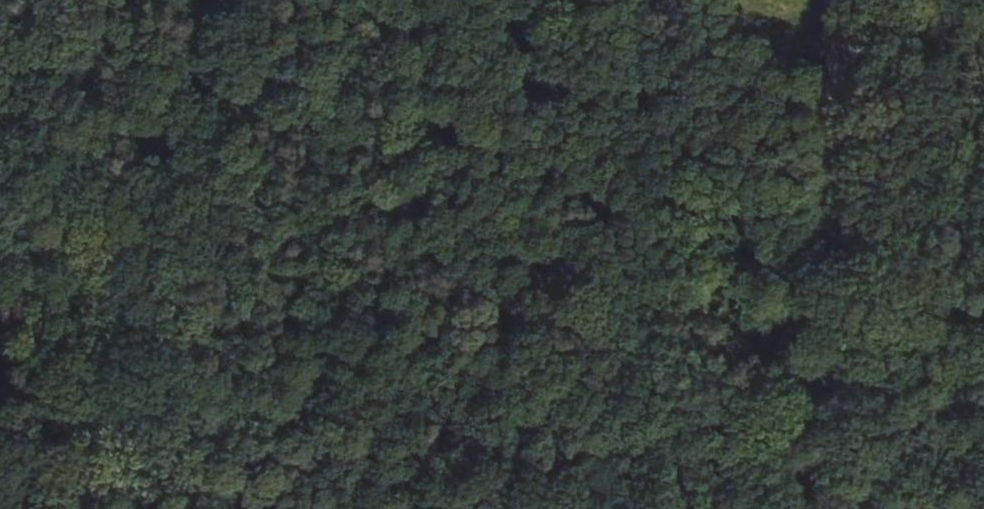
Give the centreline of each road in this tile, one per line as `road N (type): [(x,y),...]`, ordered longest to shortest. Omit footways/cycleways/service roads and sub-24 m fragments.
road 1 (track): [(458,0),(452,36),(457,96),(497,234),(523,392),(558,508)]
road 2 (track): [(889,508),(829,153),(862,0)]

